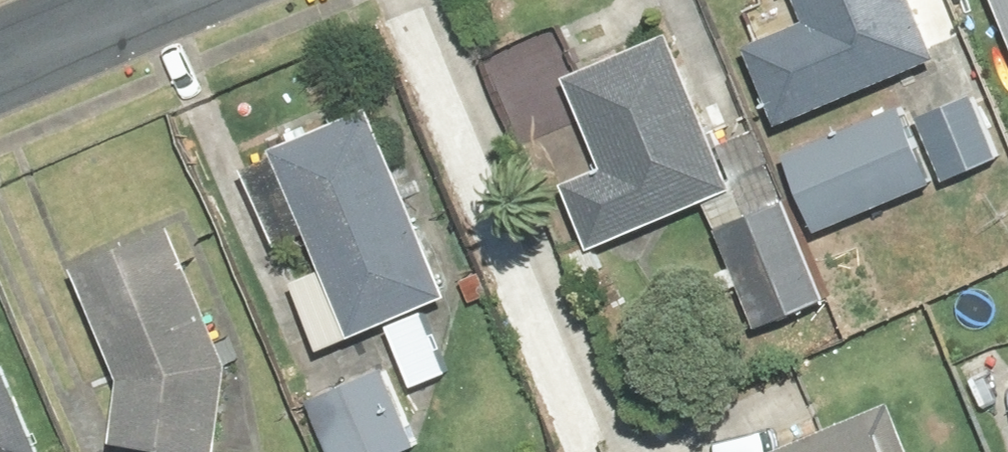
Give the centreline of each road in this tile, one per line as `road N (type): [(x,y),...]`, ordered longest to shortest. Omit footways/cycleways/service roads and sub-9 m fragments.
road 1 (residential): [(0,57),(136,0)]

